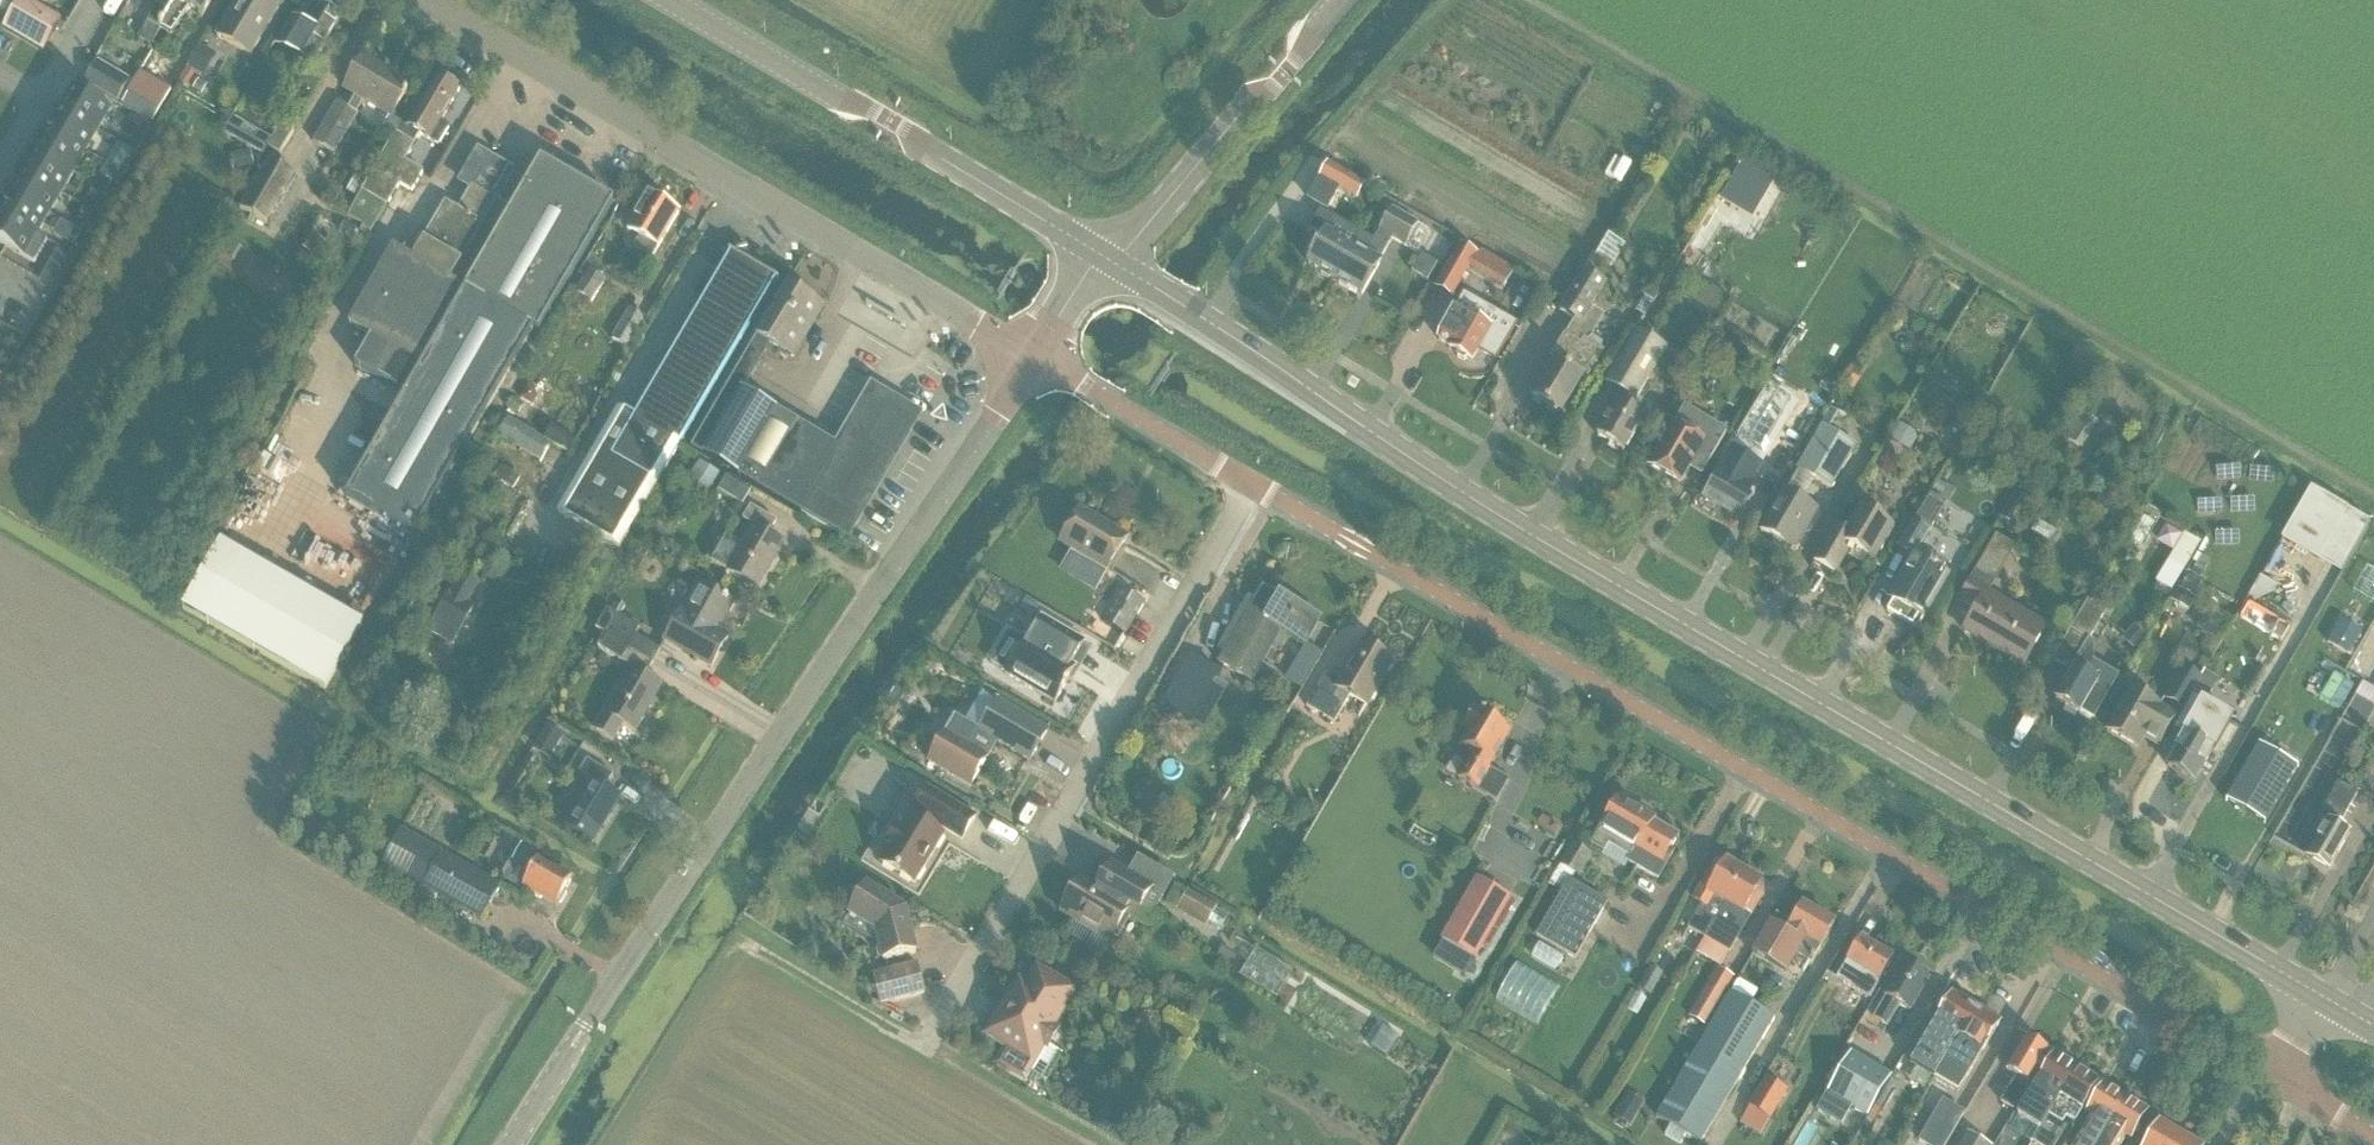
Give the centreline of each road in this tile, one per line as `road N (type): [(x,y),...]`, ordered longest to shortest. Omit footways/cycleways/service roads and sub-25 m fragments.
road 1 (tertiary): [(2327,998),(1533,534),(1109,264)]
road 2 (unclassified): [(1258,486),(2278,1079)]
road 3 (unclassified): [(512,1144),(1035,354)]
road 4 (unclassified): [(1035,354),(423,0)]
road 5 (residential): [(1258,486),(943,1016)]
road 6 (tertiary): [(1109,264),(891,122),(673,0)]
road 7 (unclassified): [(1109,264),(1341,0)]
road 8 (residential): [(100,0),(0,174)]
road 9 (unclassified): [(1121,405),(1258,486)]

